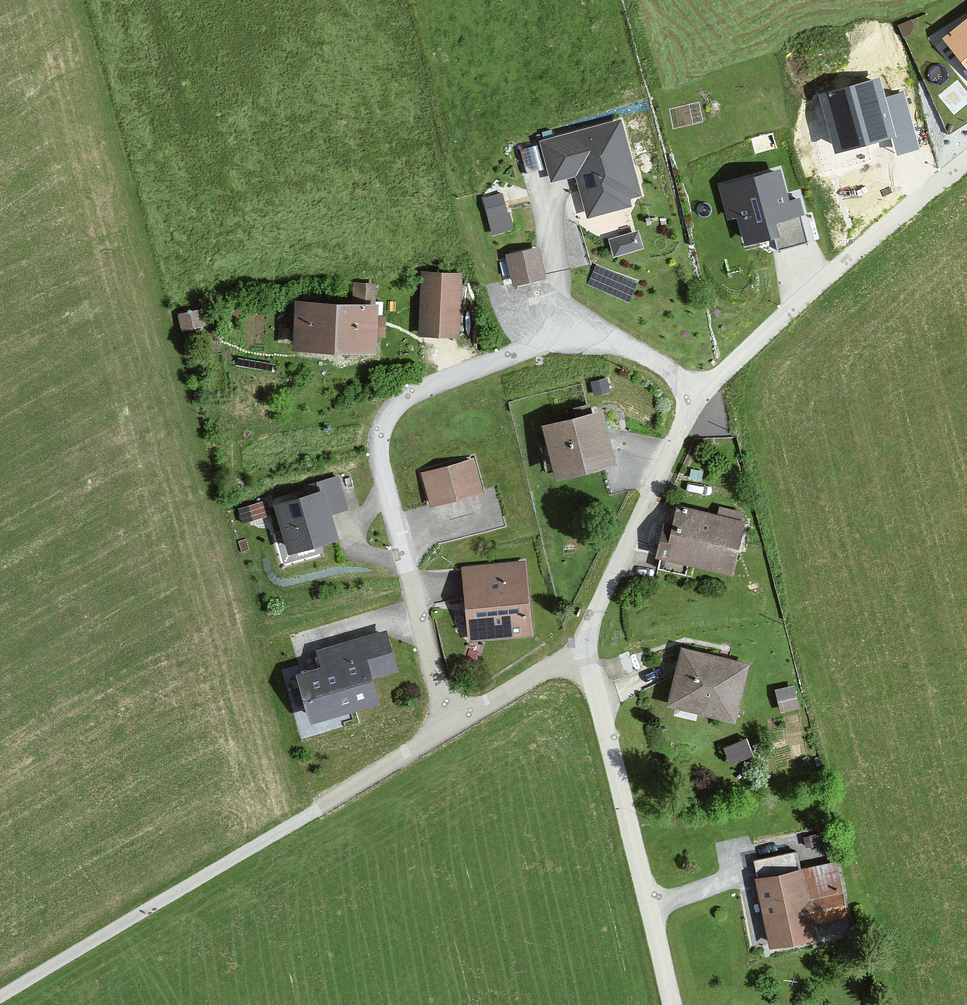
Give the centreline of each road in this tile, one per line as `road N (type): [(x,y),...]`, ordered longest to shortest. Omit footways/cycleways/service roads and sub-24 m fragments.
road 1 (residential): [(696,395),(611,341),(521,343),(409,394),(385,418),(380,450),(391,507),(449,722)]
road 2 (unclassified): [(0,1000),(449,722)]
road 3 (residential): [(580,648),(602,710),(672,1004)]
road 4 (residential): [(696,395),(966,160)]
road 5 (residential): [(580,648),(696,395)]
road 6 (residential): [(449,722),(580,648)]

